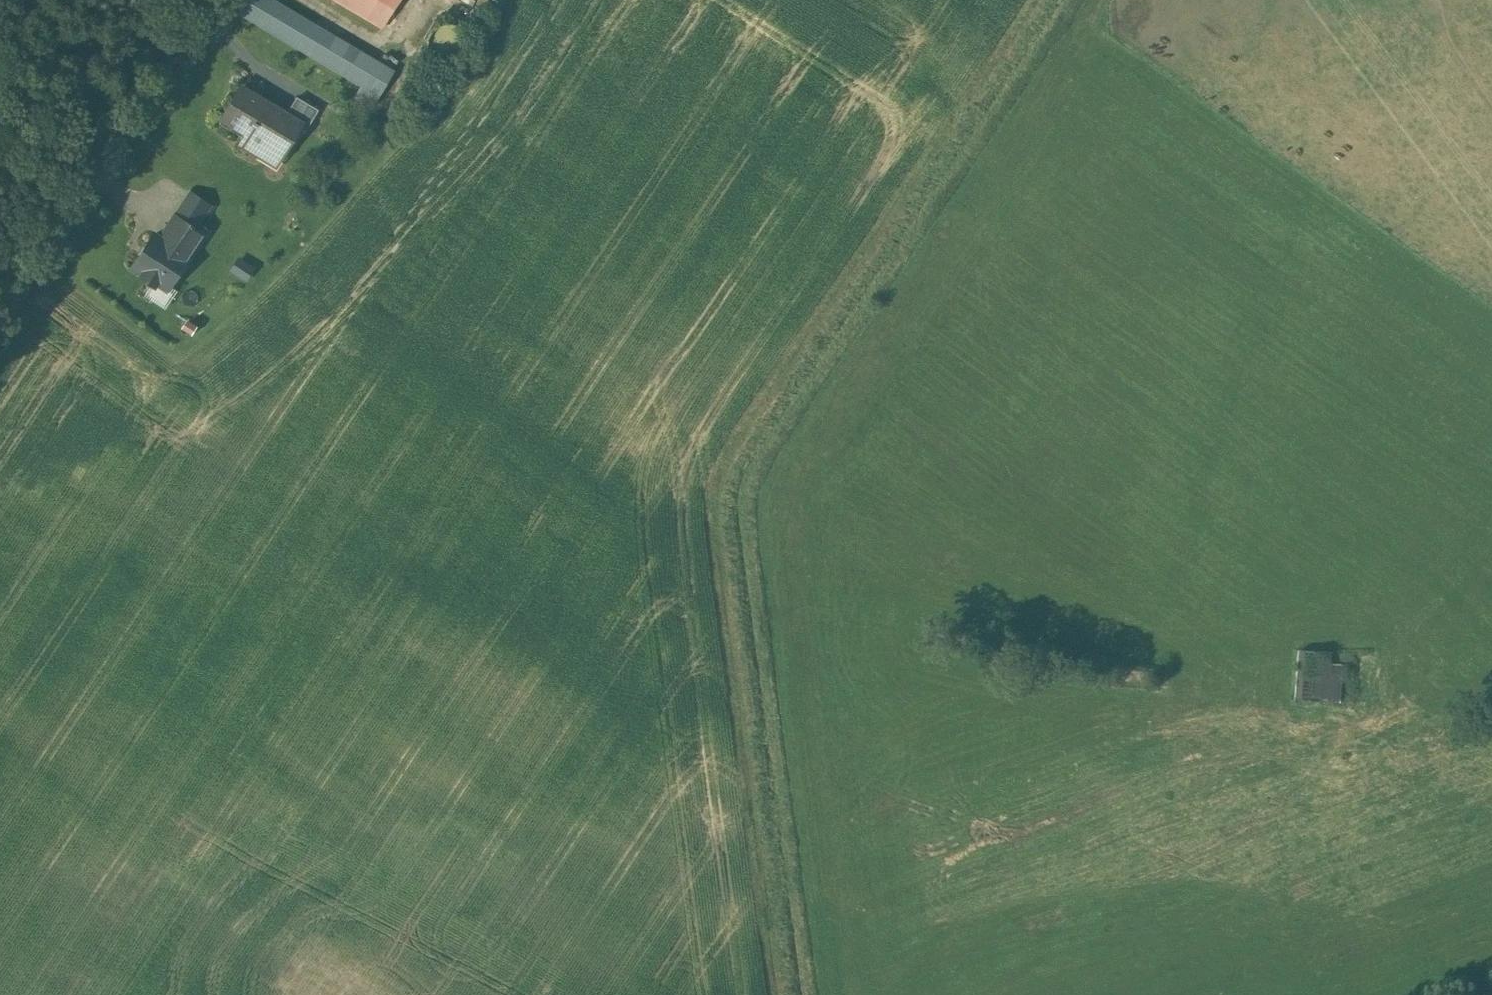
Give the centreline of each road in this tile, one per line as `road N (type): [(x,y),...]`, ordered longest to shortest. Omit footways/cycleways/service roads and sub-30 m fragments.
road 1 (unclassified): [(0,299),(203,0)]

